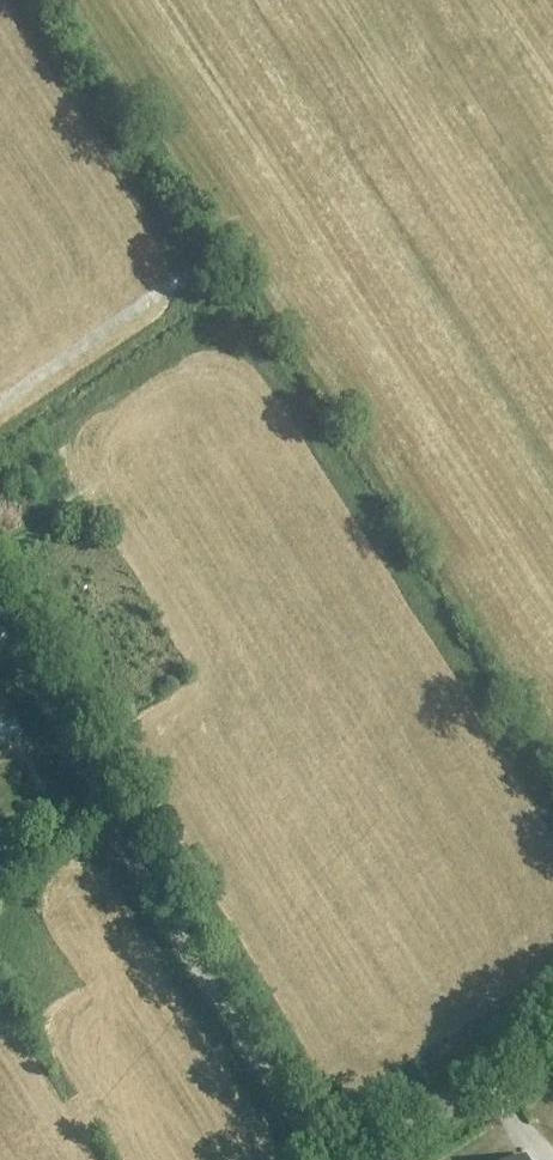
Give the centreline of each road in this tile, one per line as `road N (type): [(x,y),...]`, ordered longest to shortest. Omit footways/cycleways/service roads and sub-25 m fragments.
road 1 (unclassified): [(318,1159),(25,681)]
road 2 (unclassified): [(384,1159),(552,1054)]

